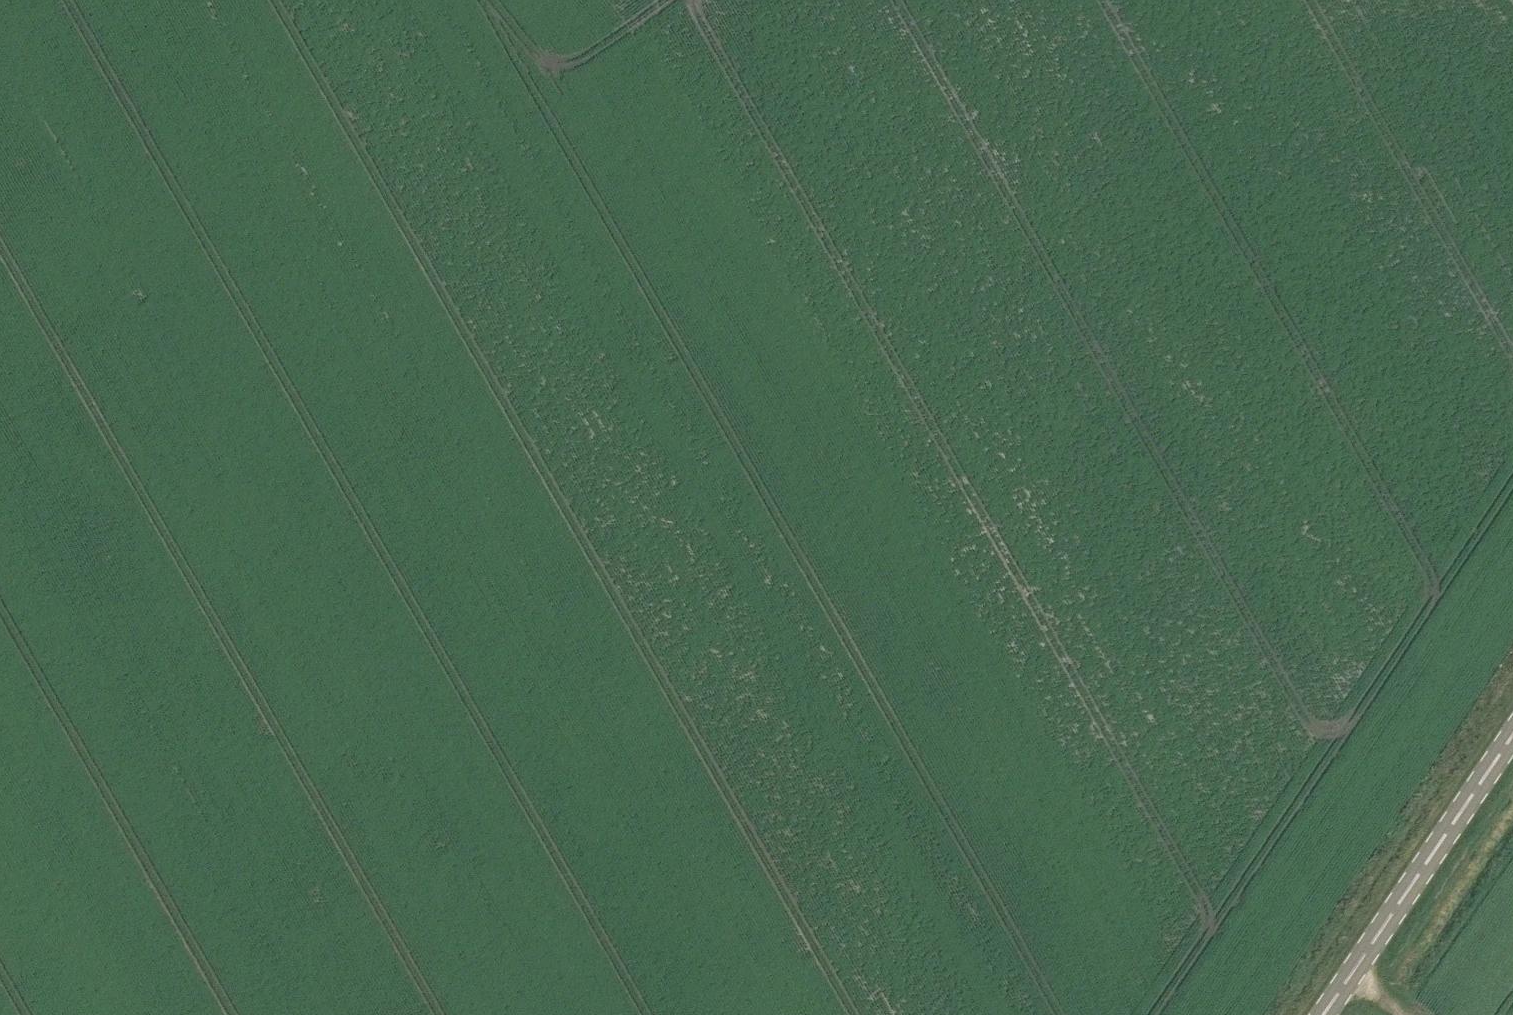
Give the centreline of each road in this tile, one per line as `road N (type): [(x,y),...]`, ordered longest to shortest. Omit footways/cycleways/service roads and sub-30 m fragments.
road 1 (secondary): [(1322,1014),(1512,735)]

